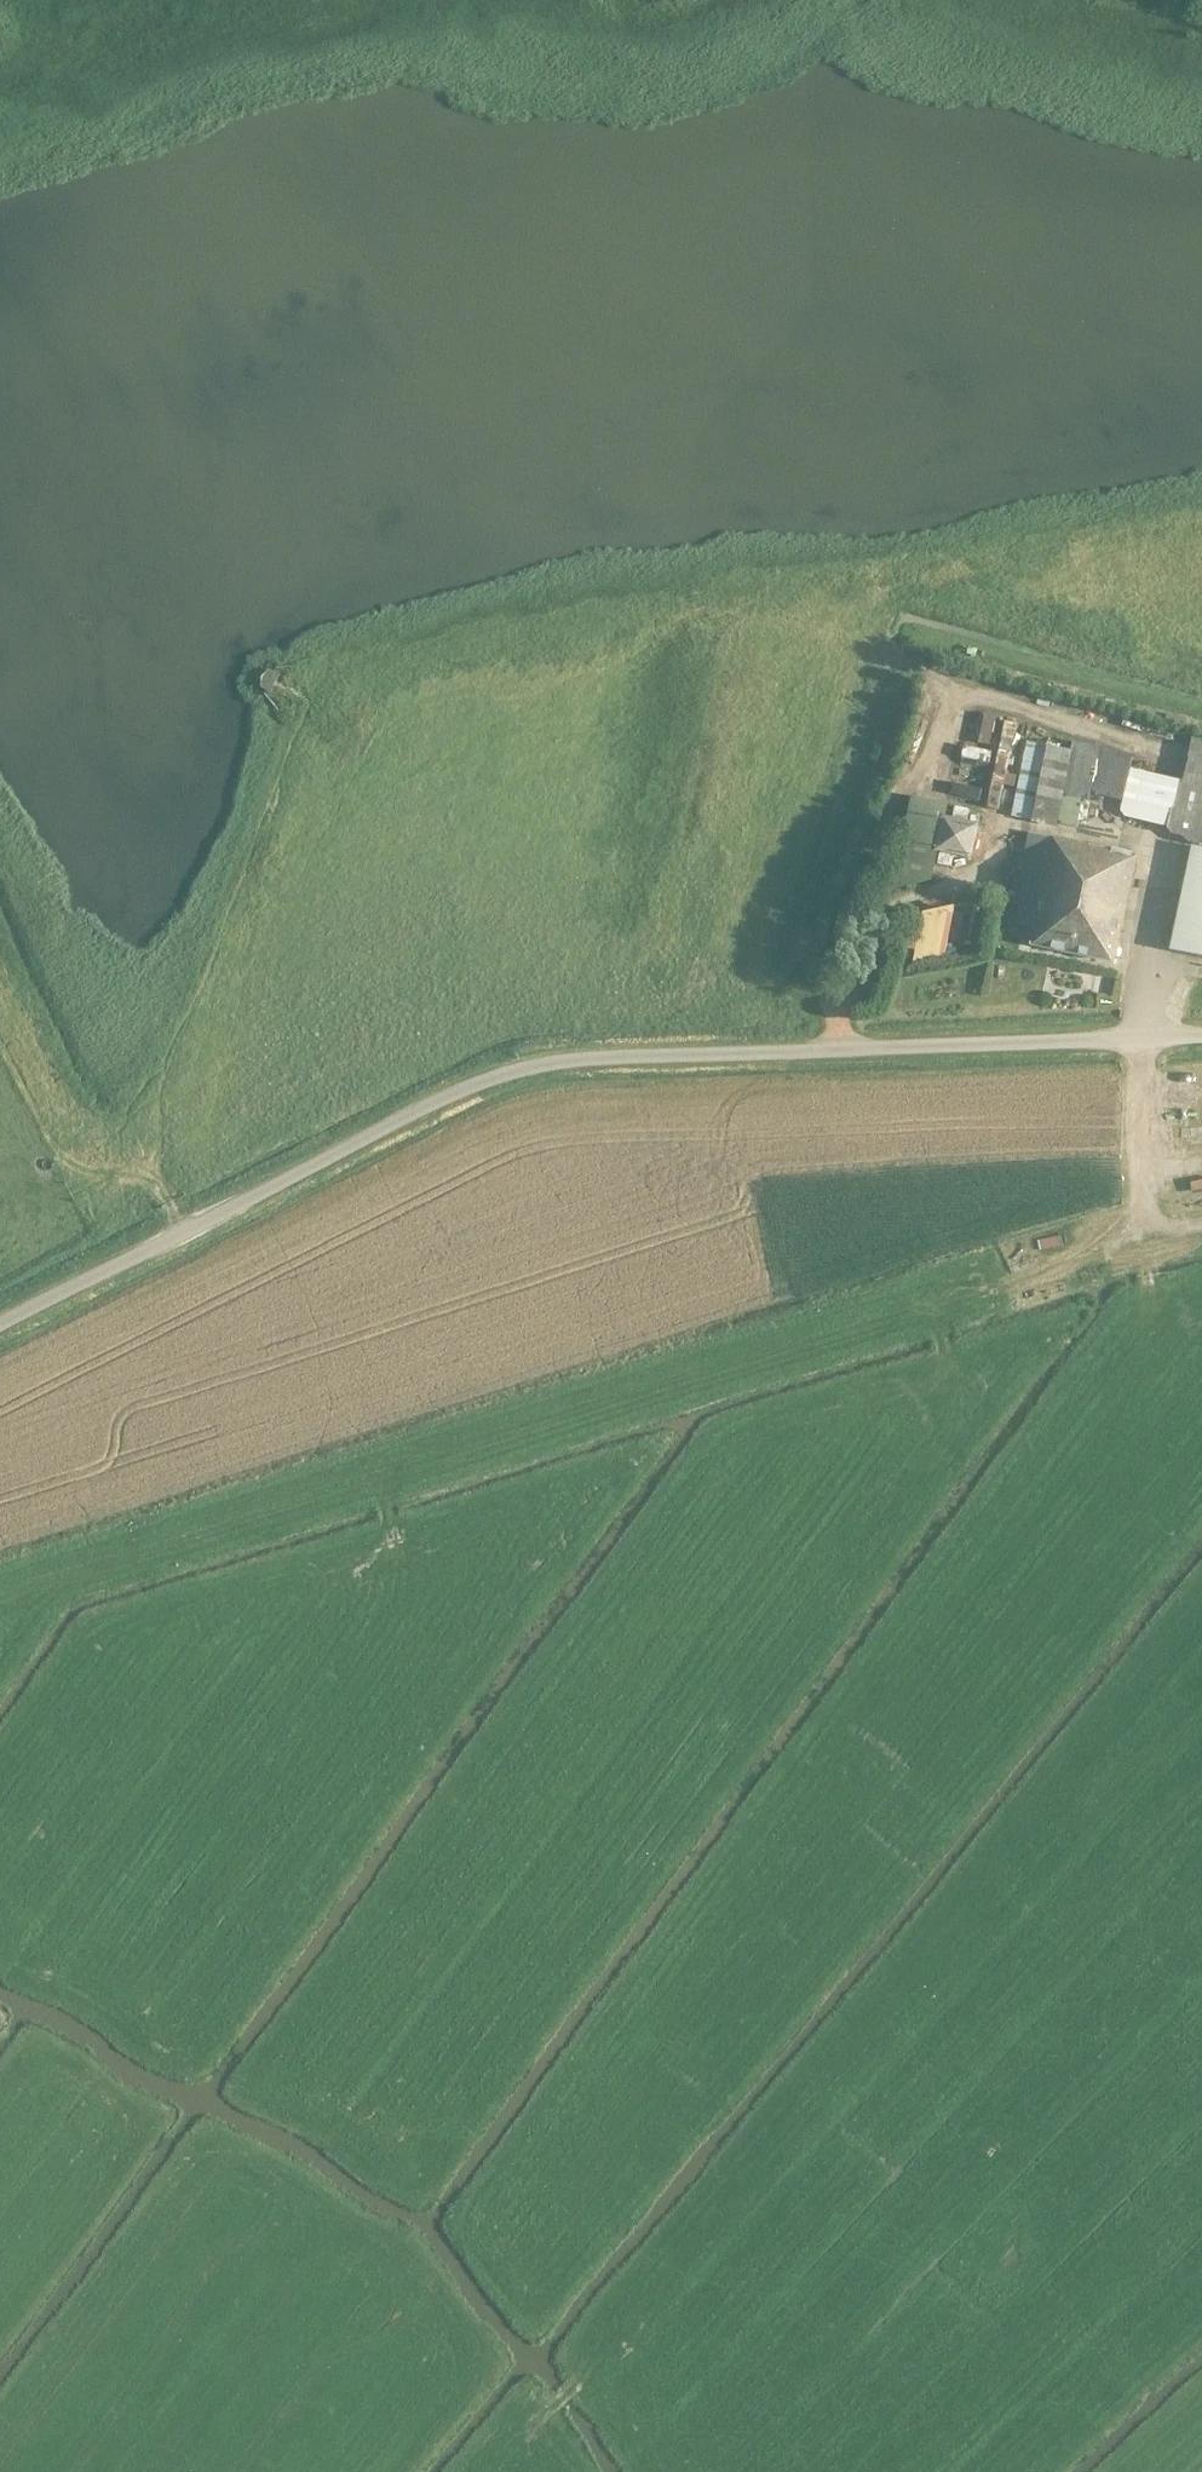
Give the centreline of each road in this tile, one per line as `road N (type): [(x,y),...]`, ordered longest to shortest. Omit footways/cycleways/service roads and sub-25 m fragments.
road 1 (track): [(1146,1226),(1017,1283),(0,1597)]
road 2 (unclassified): [(1201,1036),(554,1063),(448,1096),(185,1232)]
road 3 (unclassified): [(0,1324),(185,1232)]
road 4 (track): [(1146,1226),(1136,1040)]

